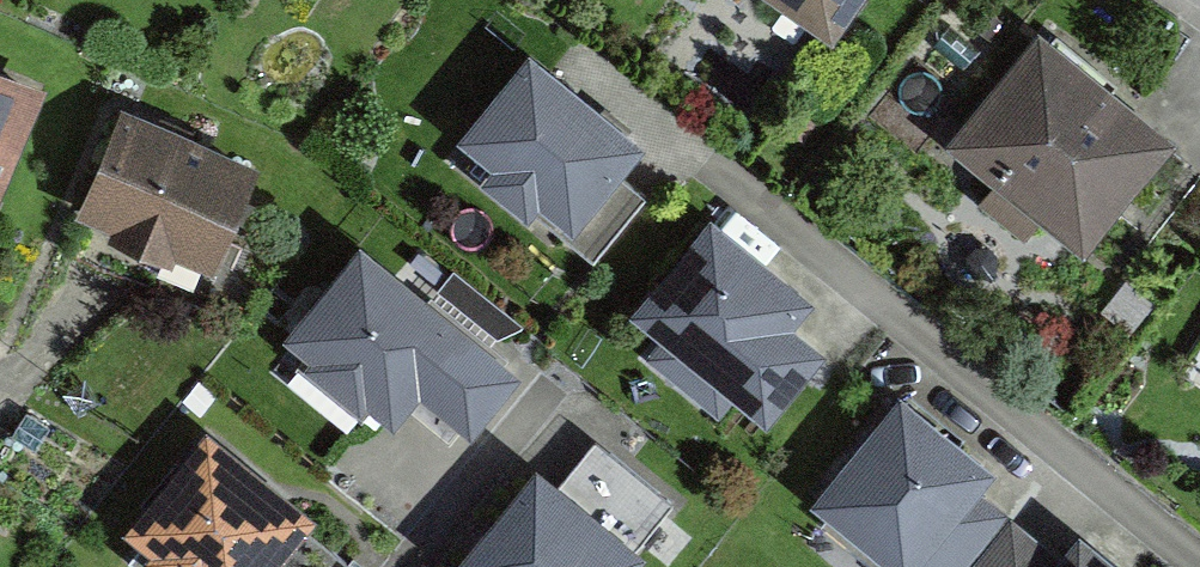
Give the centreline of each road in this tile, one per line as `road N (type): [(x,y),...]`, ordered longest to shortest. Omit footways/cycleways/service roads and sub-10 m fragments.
road 1 (residential): [(1190,566),(775,221)]
road 2 (residential): [(521,442),(425,566)]

